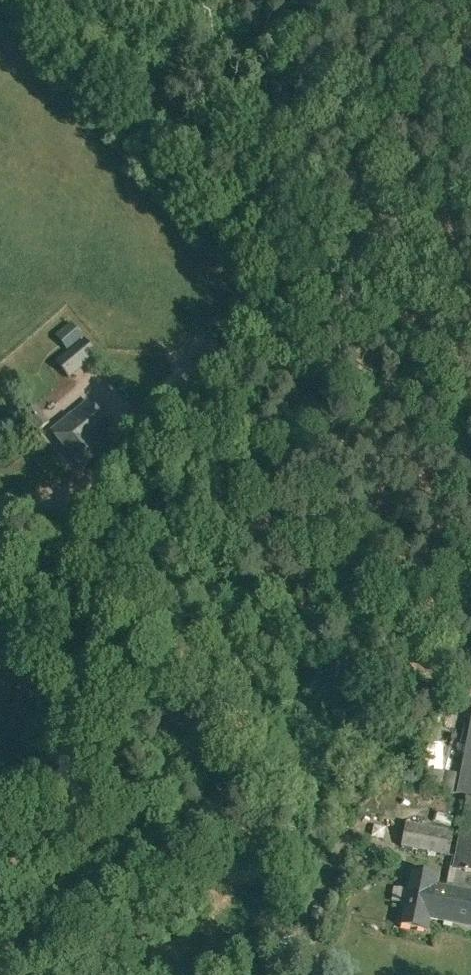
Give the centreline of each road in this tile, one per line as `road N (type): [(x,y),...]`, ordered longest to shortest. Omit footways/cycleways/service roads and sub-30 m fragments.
road 1 (track): [(386,0),(470,100)]

